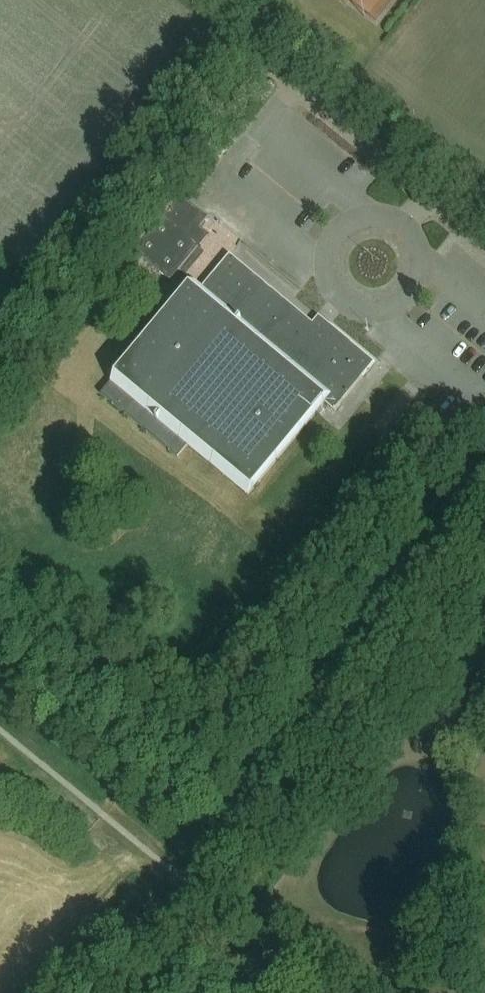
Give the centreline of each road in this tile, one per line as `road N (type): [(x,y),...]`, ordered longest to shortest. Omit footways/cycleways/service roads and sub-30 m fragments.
road 1 (track): [(484,508),(191,889)]
road 2 (residential): [(484,242),(234,28)]

